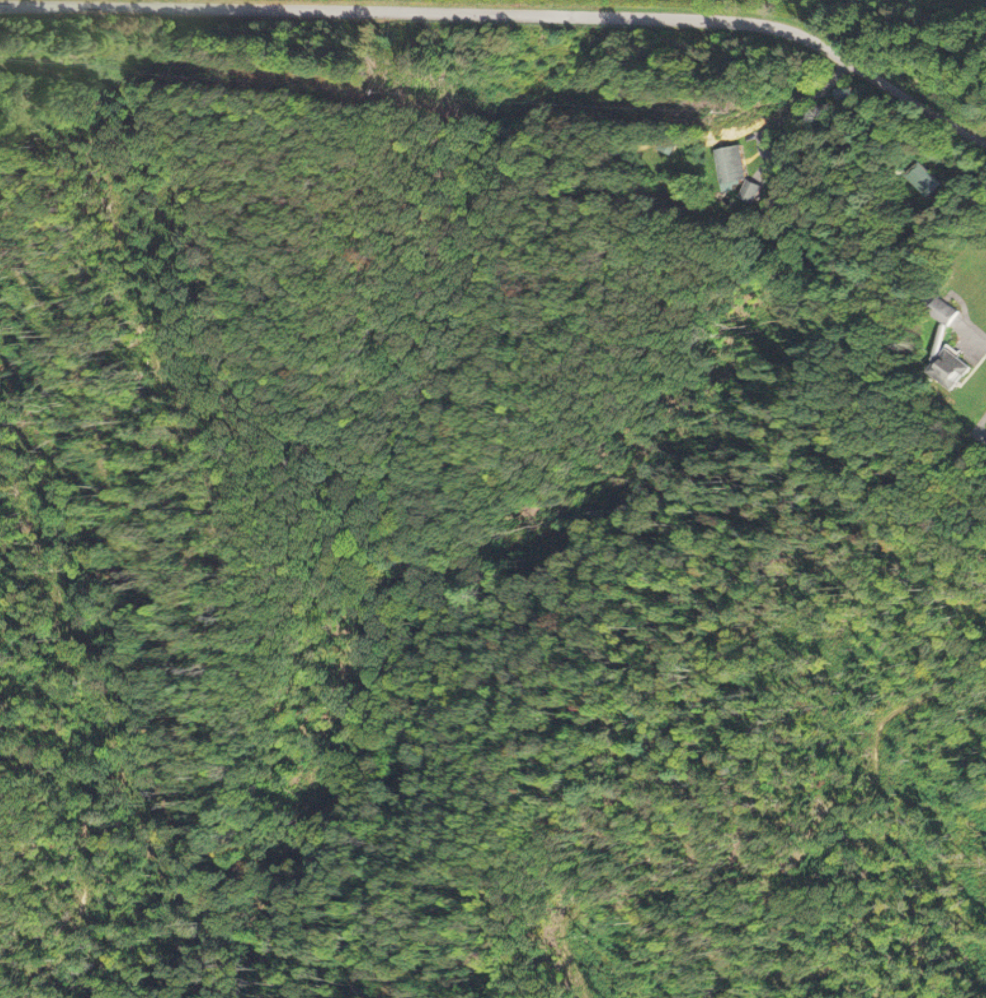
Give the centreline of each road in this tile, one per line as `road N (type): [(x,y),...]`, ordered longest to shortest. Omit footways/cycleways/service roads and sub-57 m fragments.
road 1 (residential): [(985,149),(875,74),(771,26),(444,9),(0,4)]

